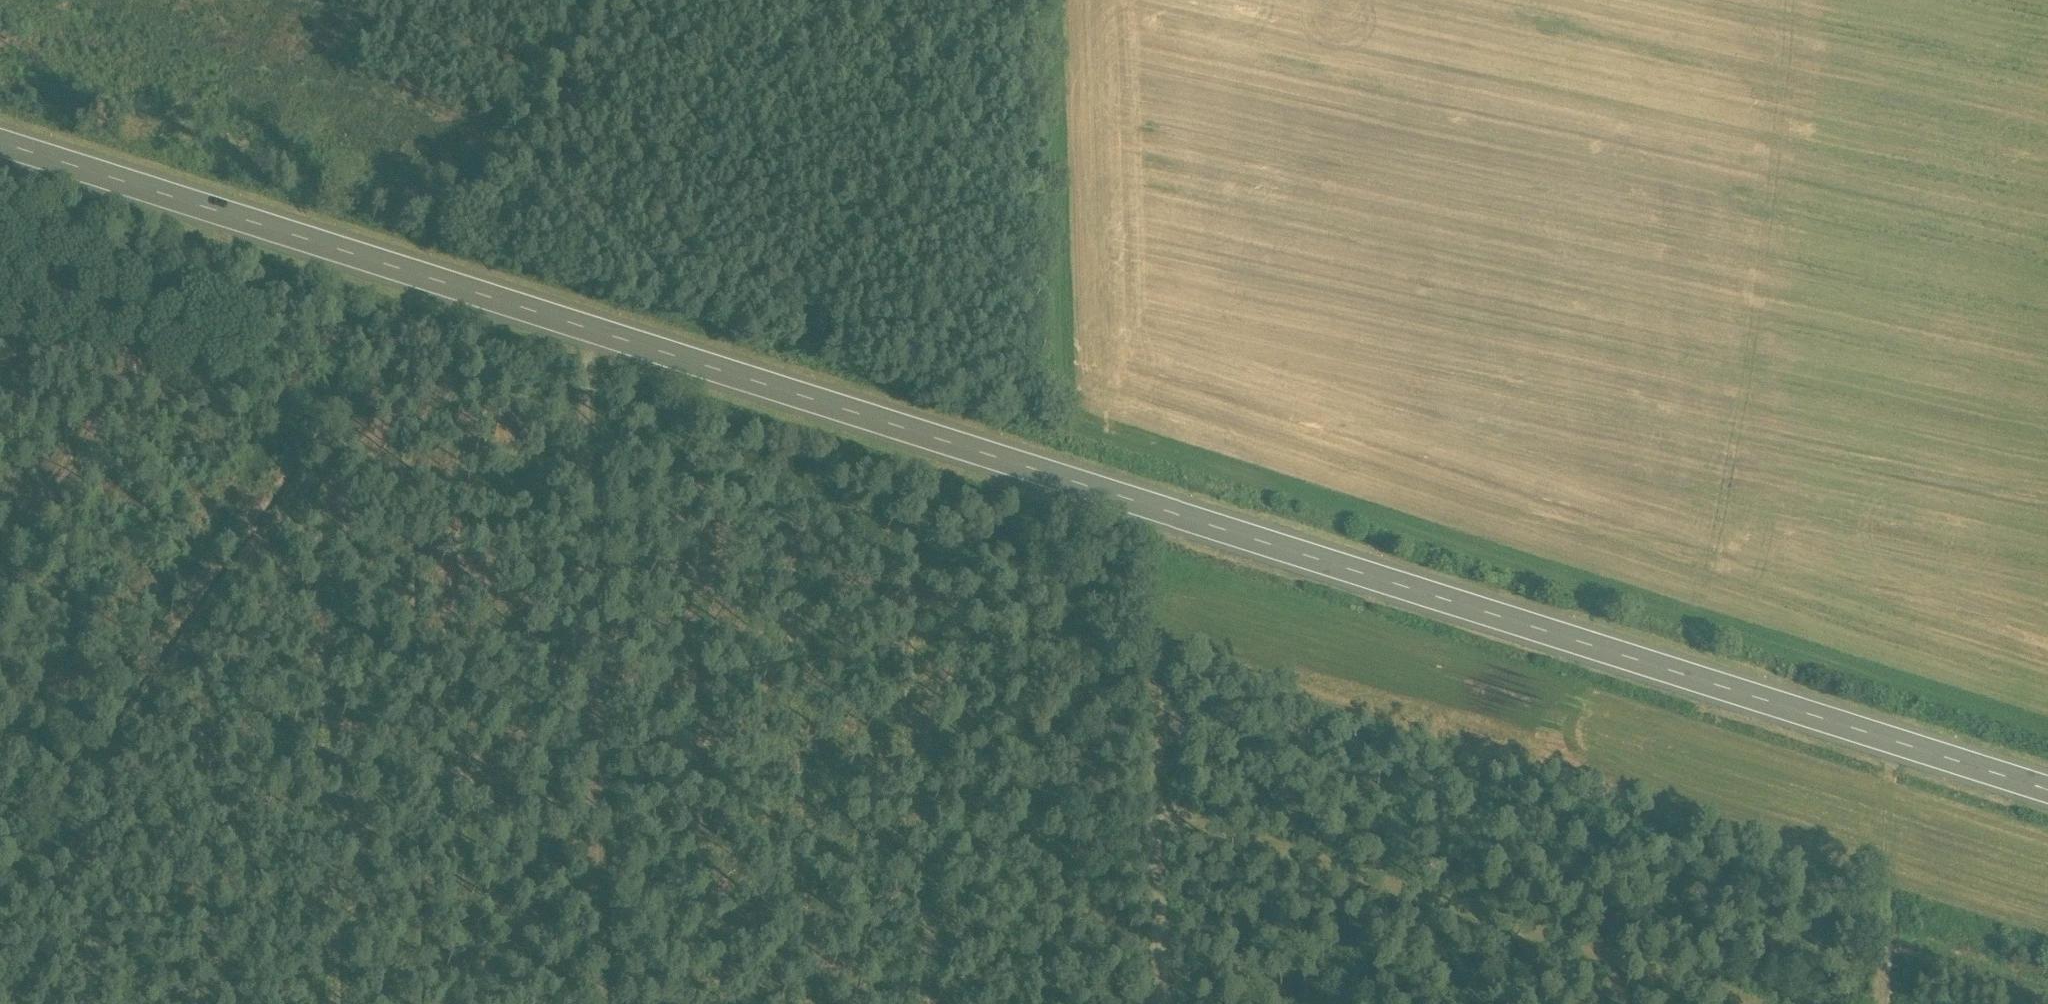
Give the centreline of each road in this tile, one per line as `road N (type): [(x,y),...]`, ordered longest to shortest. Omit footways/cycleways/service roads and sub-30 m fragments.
road 1 (secondary): [(578,326),(2047,791)]
road 2 (unclassified): [(578,326),(594,1003)]
road 3 (secondary): [(0,144),(578,326)]
road 4 (track): [(1141,504),(1159,1003)]
road 5 (track): [(1884,739),(1888,1003)]

